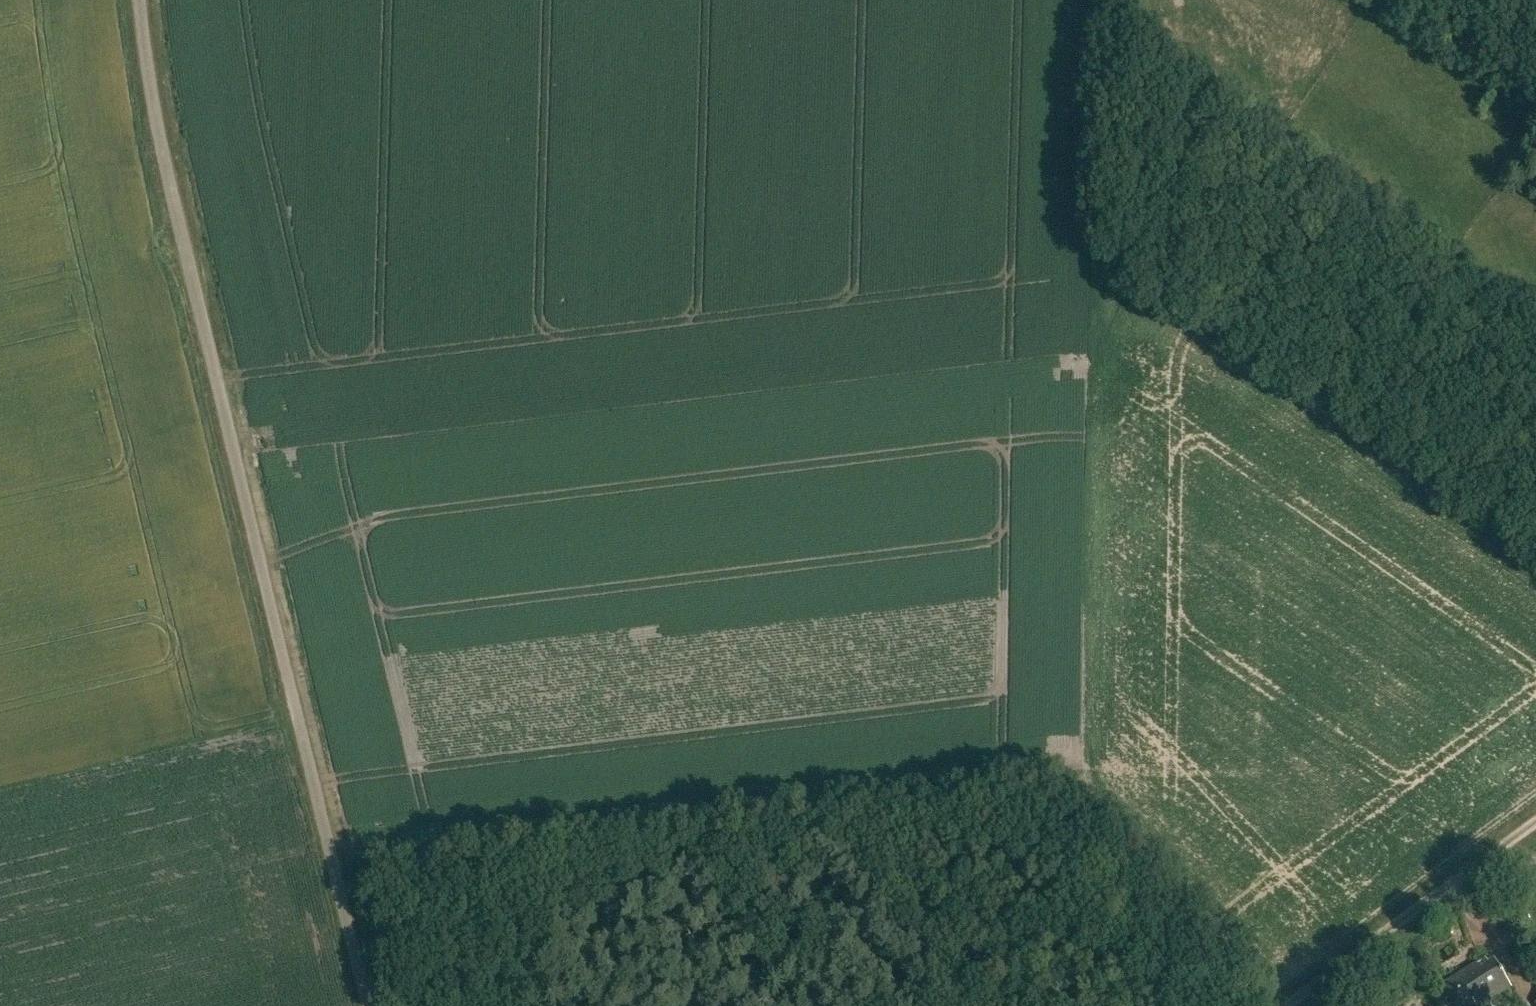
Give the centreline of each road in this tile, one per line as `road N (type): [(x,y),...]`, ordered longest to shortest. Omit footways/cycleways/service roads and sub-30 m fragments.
road 1 (unclassified): [(372,1005),(181,236),(139,0)]
road 2 (unclassified): [(1282,1005),(1535,821)]

